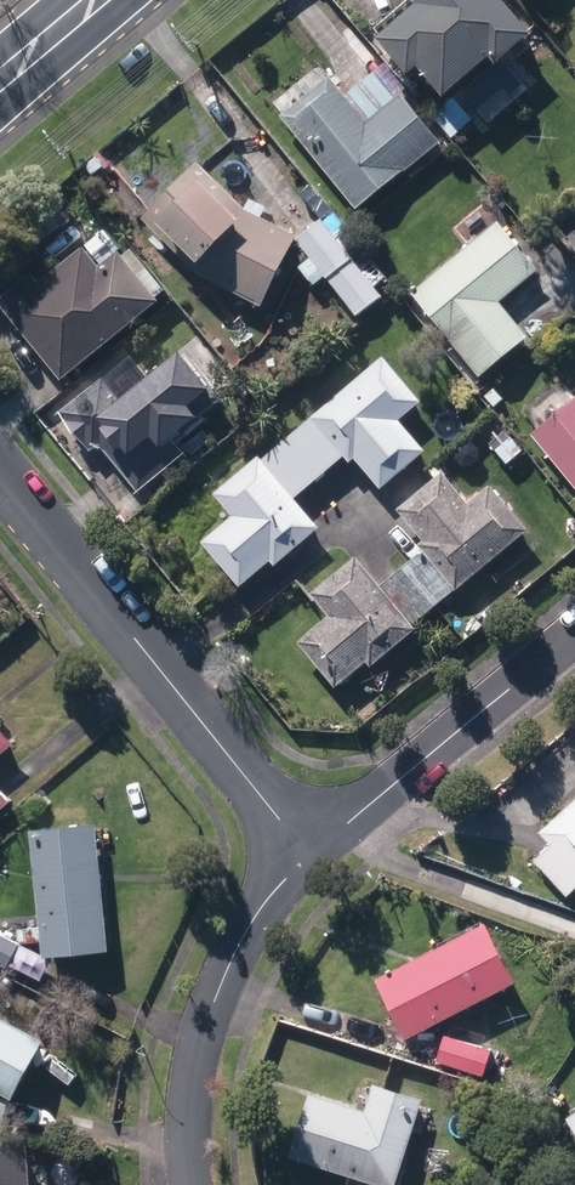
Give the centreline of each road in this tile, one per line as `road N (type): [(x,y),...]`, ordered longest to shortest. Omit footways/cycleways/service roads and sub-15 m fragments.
road 1 (residential): [(0,475),(310,856)]
road 2 (residential): [(197,1184),(186,1109),(214,1006),(270,900),(310,856)]
road 3 (residential): [(310,856),(574,636)]
road 4 (secondary): [(0,82),(98,0)]

